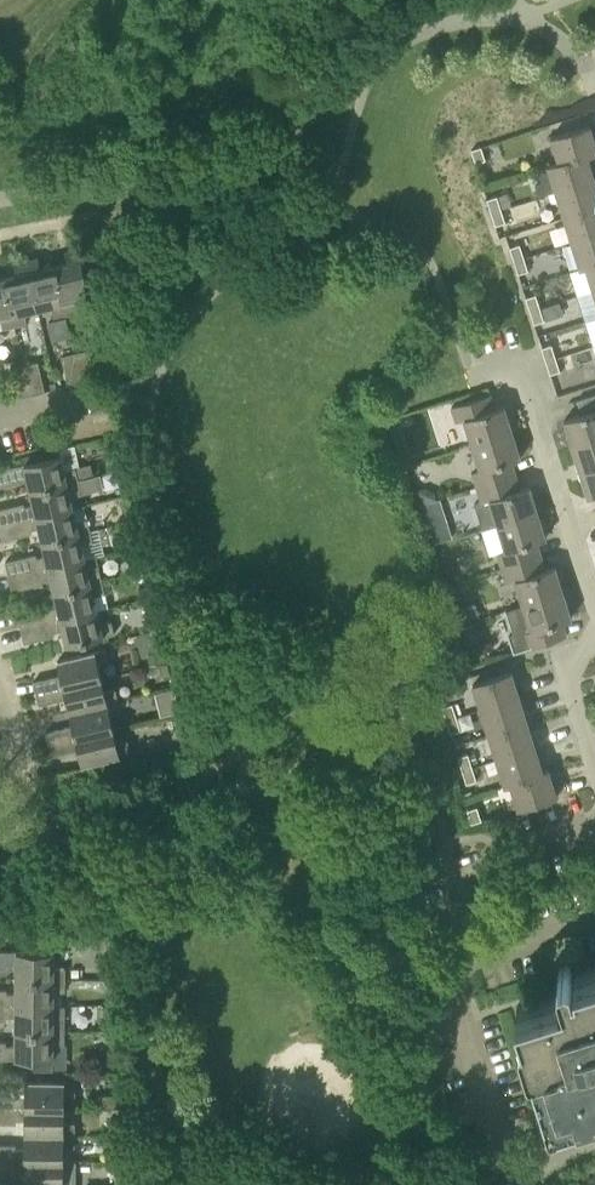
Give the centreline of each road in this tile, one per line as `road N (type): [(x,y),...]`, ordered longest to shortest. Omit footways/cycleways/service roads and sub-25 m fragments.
road 1 (residential): [(594,605),(517,363),(472,377)]
road 2 (residential): [(594,758),(568,677),(594,645)]

